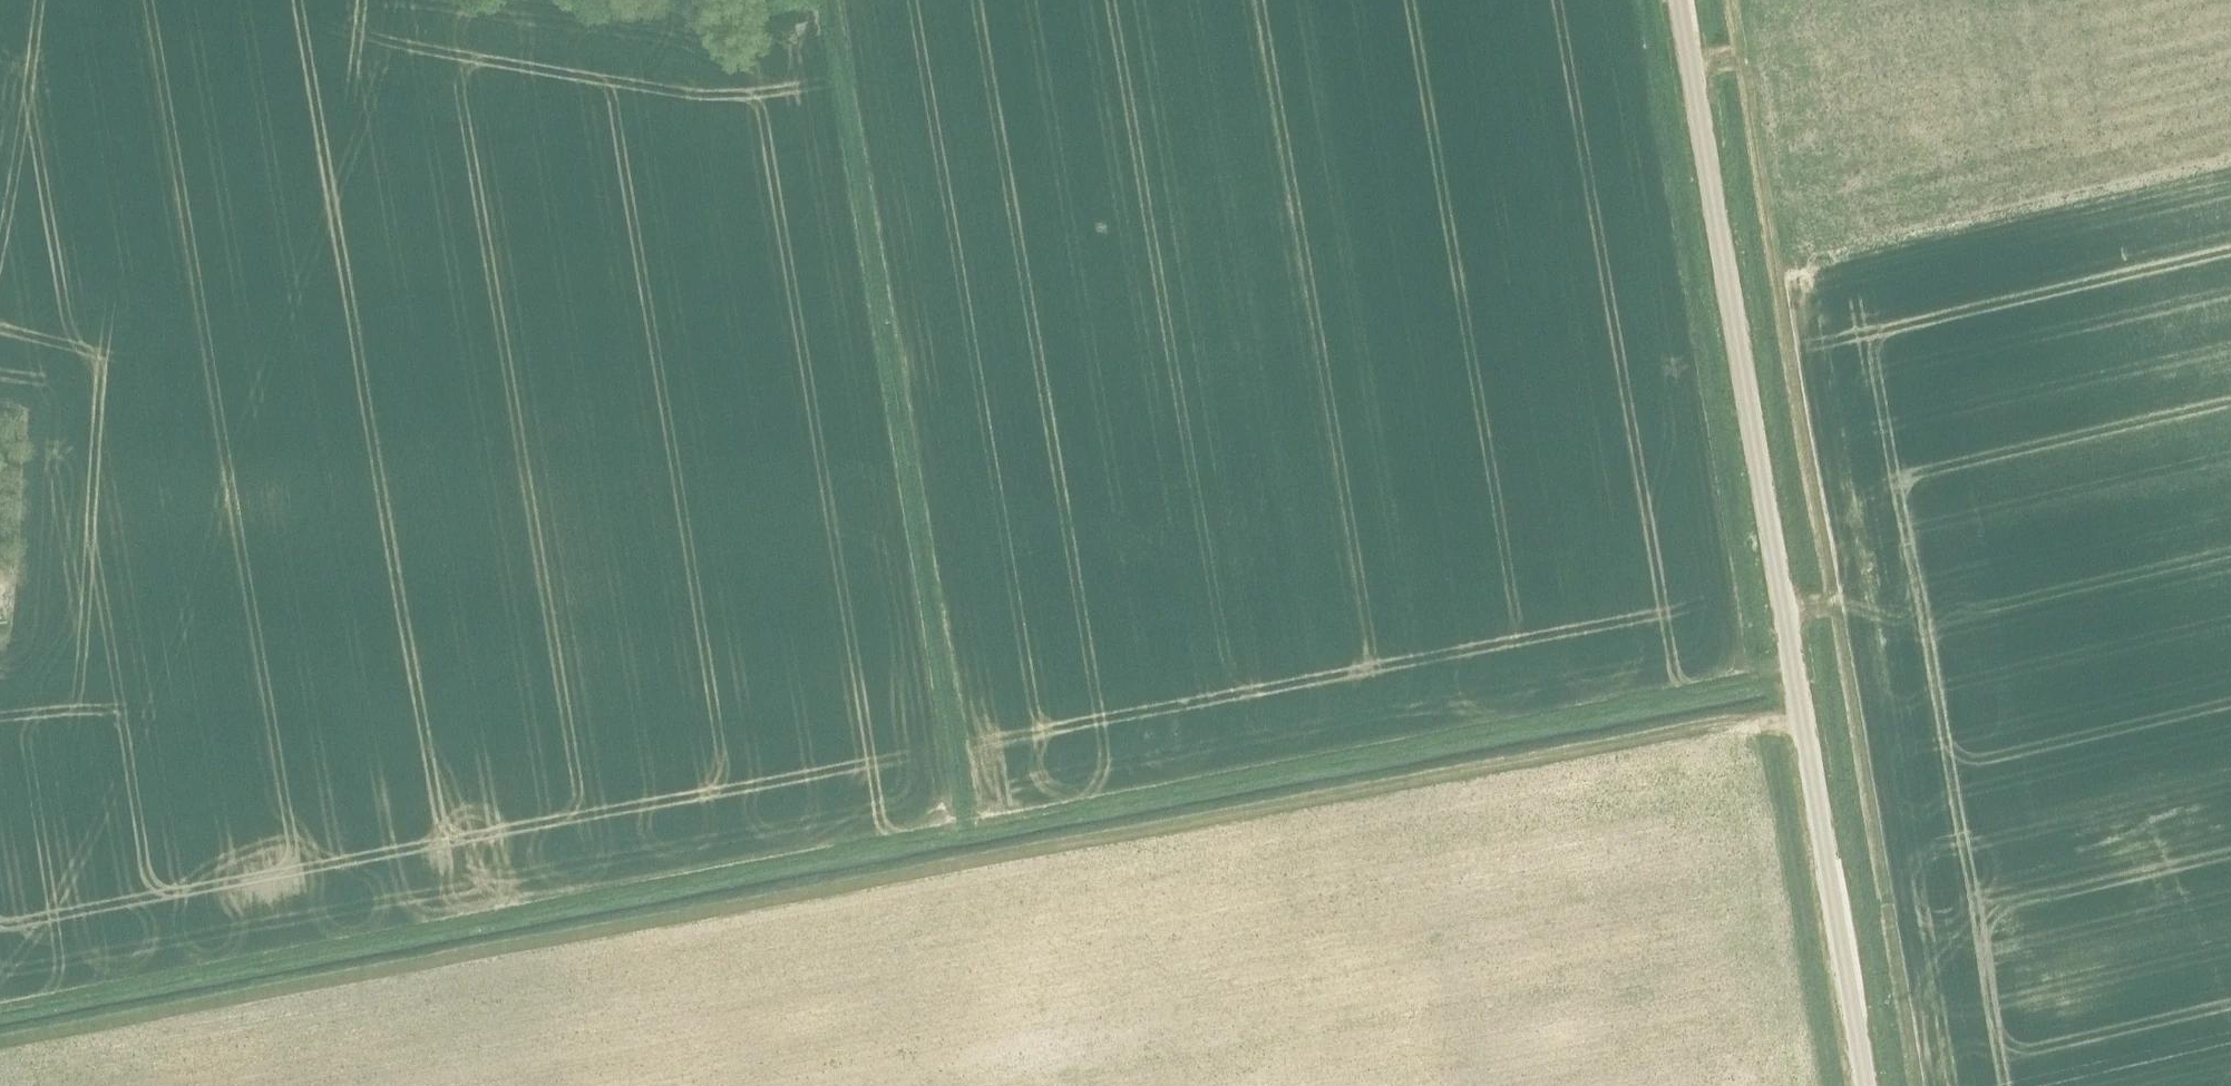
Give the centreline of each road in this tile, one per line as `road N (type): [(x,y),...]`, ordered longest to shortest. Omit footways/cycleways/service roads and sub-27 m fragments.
road 1 (unclassified): [(1867,1085),(1679,0)]

